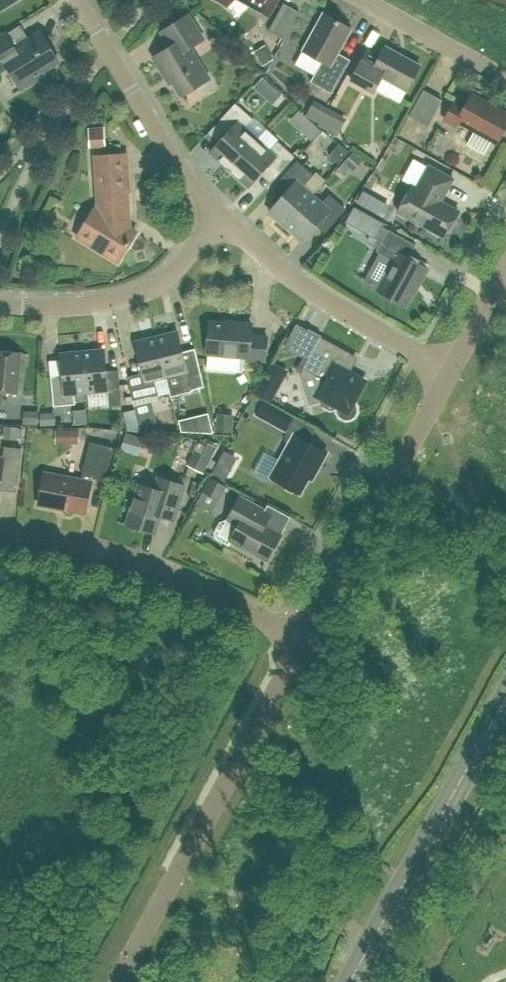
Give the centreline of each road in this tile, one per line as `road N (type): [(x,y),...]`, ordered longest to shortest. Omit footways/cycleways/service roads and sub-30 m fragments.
road 1 (unclassified): [(119,981),(303,639)]
road 2 (tertiary): [(348,981),(505,696)]
road 3 (residential): [(303,639),(105,556),(0,538)]
road 4 (unclassified): [(303,639),(449,367)]
road 5 (residential): [(449,367),(328,303),(223,221)]
road 6 (residential): [(223,221),(78,0)]
road 7 (residential): [(223,221),(167,275),(132,294),(95,304),(0,304)]
road 8 (residential): [(505,78),(364,0)]

